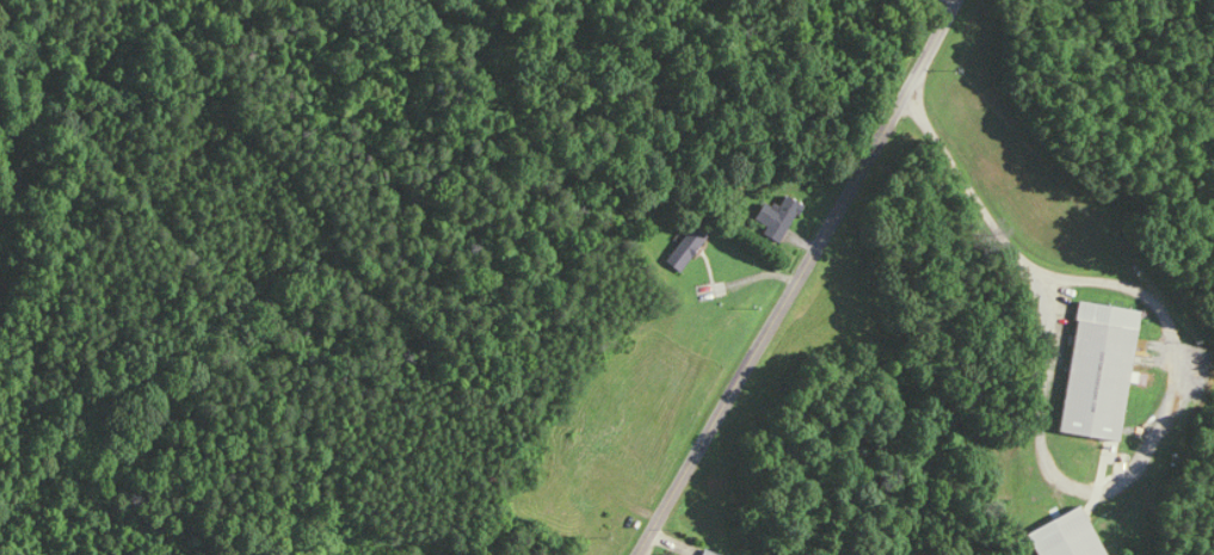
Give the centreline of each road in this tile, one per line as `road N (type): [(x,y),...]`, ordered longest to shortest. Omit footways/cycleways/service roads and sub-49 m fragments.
road 1 (residential): [(625,554),(946,0)]

